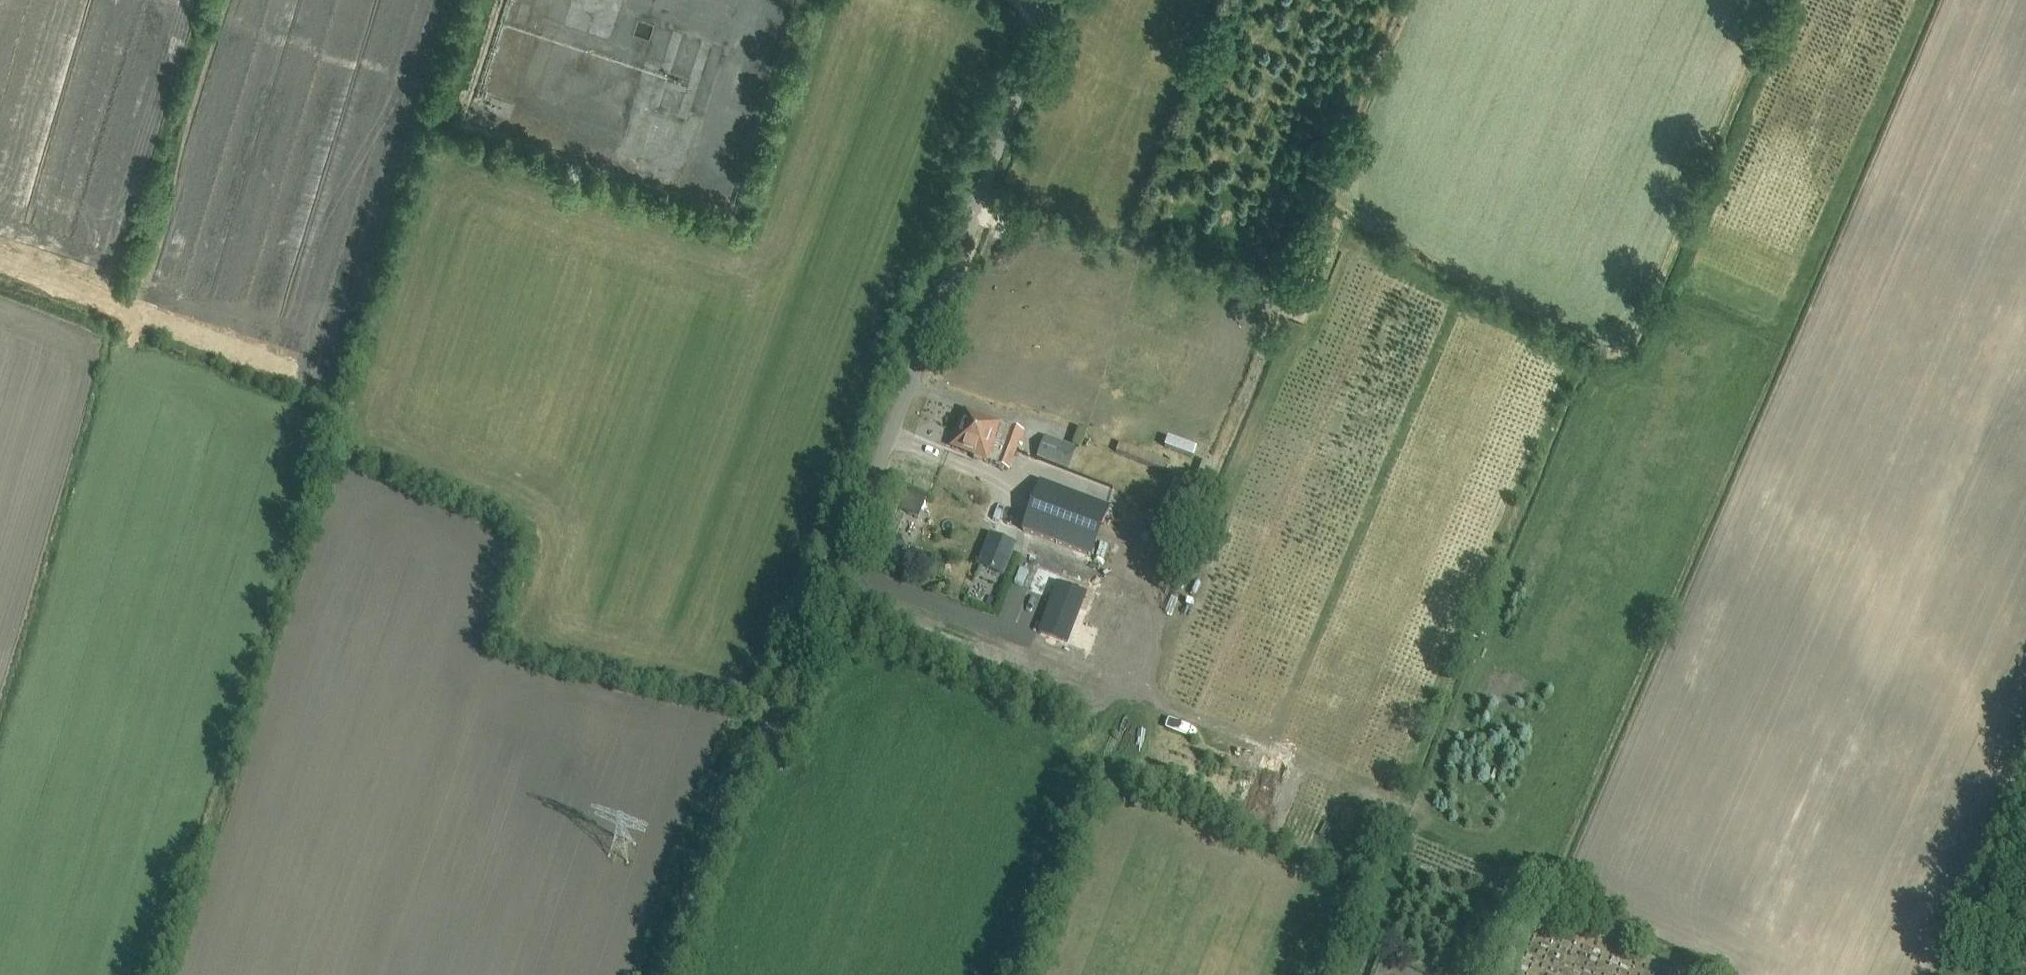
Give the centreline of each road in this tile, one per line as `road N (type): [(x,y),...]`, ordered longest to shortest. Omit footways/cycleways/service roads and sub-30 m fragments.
road 1 (unclassified): [(663,974),(736,777),(781,727),(1058,0)]

